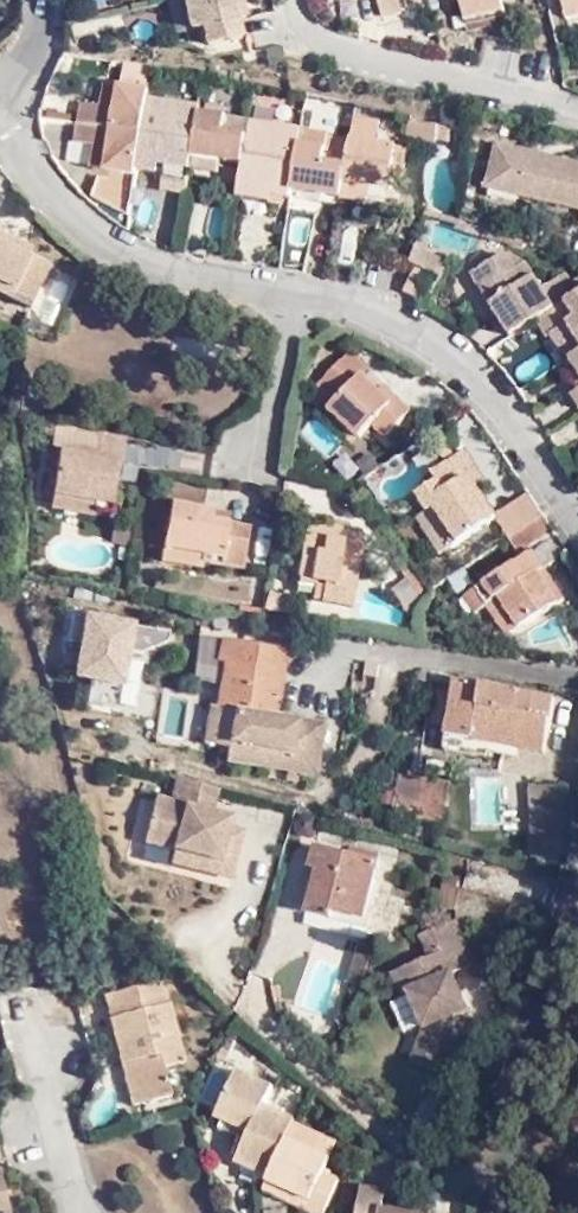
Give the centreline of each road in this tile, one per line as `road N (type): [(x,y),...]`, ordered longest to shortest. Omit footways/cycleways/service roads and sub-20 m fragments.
road 1 (residential): [(577,531),(477,379),(425,336),(352,302),(299,294)]
road 2 (residential): [(497,1212),(500,1129),(524,1024),(577,873)]
road 3 (residential): [(299,294),(152,264),(99,236),(42,188),(0,137)]
road 4 (residential): [(577,106),(333,44),(296,25),(290,0)]
road 5 (residential): [(219,463),(268,427),(299,294)]

